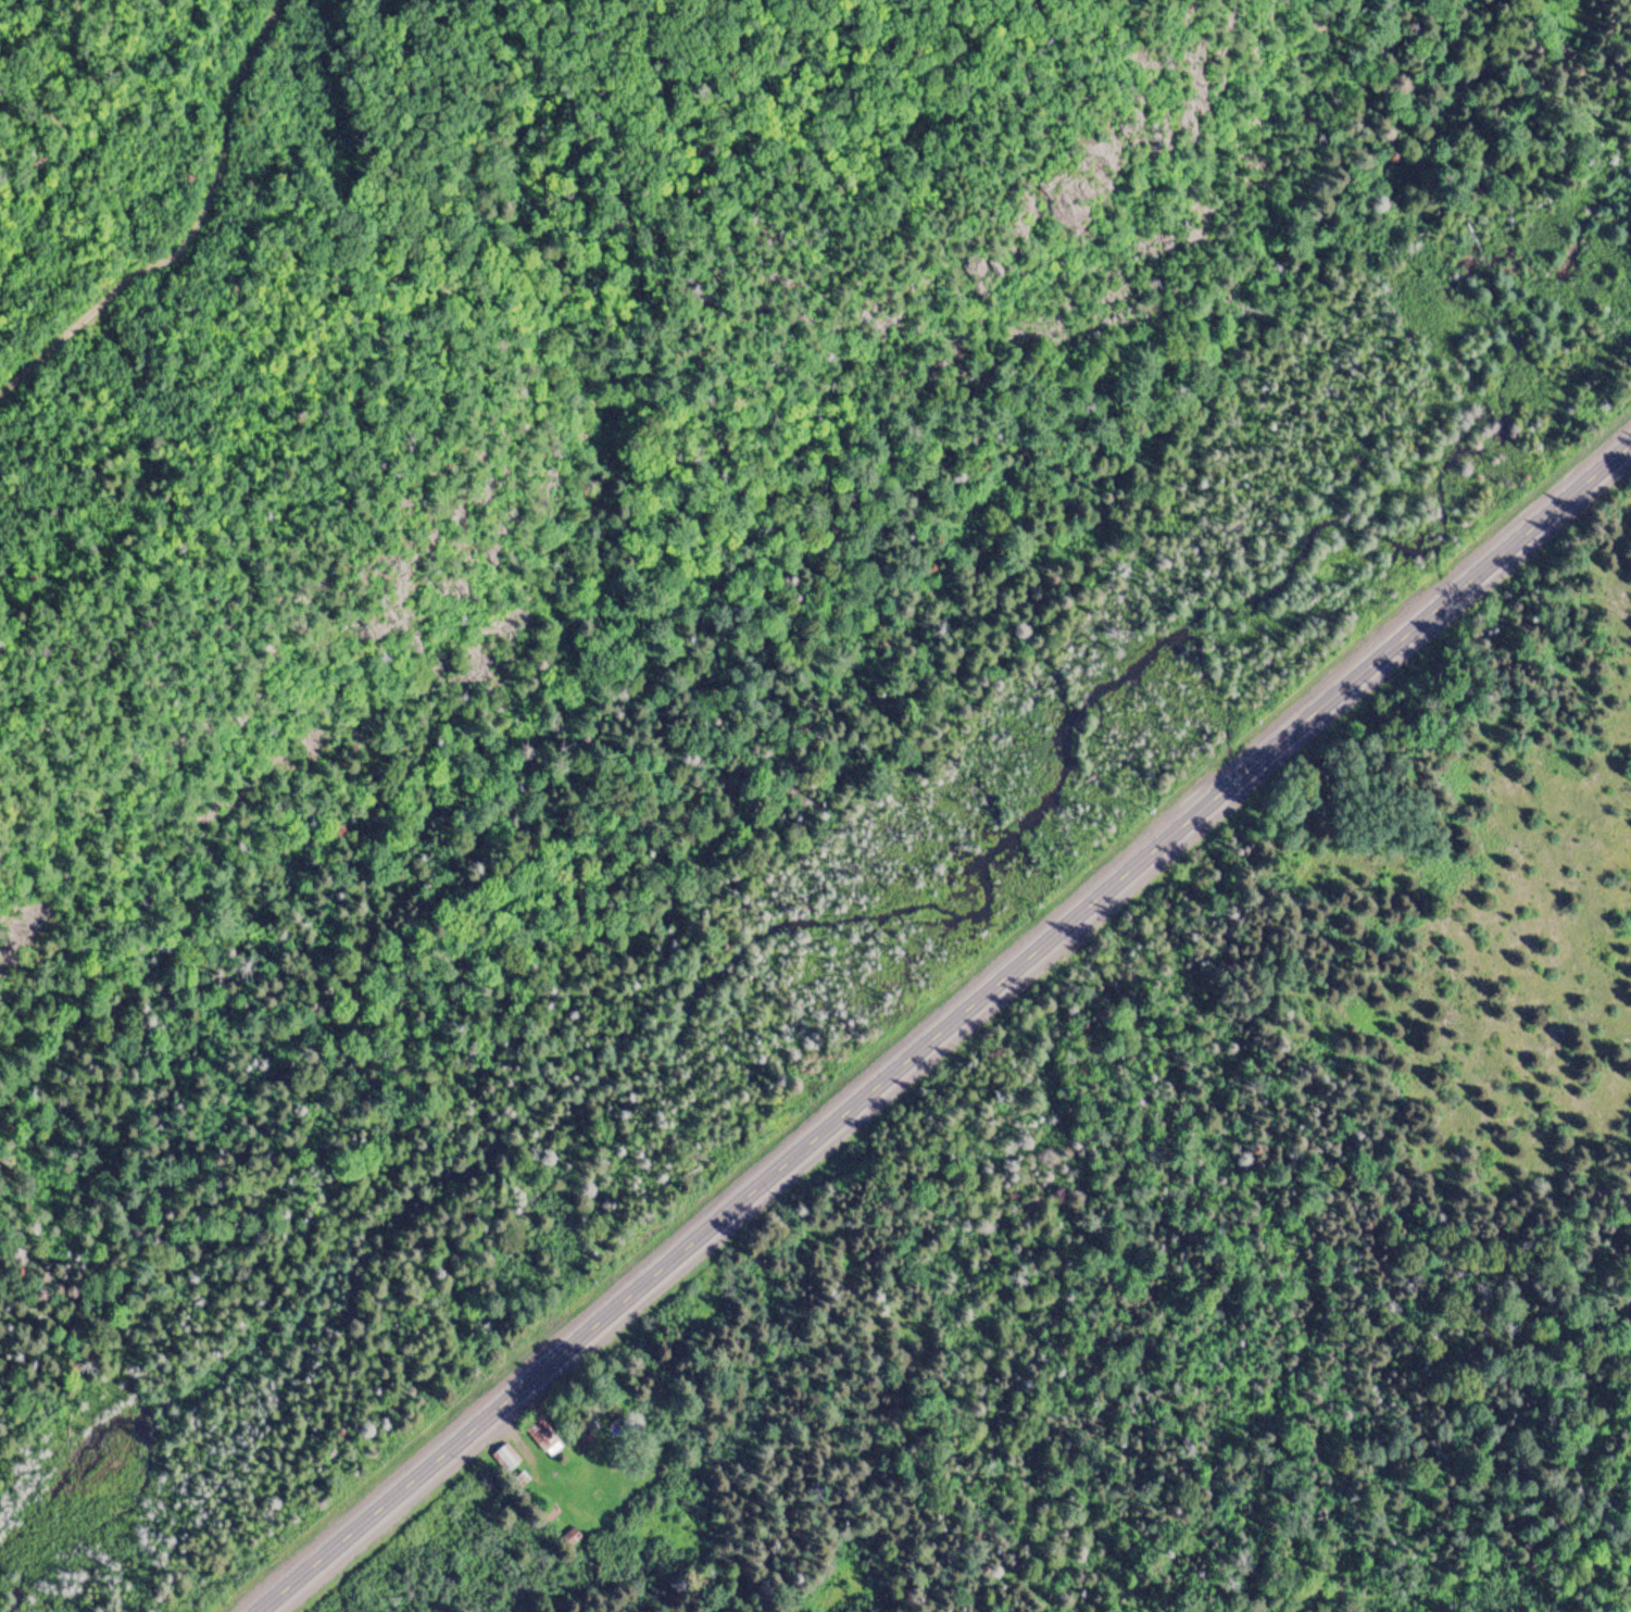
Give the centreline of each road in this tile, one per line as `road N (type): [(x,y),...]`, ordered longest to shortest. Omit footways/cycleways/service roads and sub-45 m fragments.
road 1 (primary): [(257,1611),(1630,441)]

